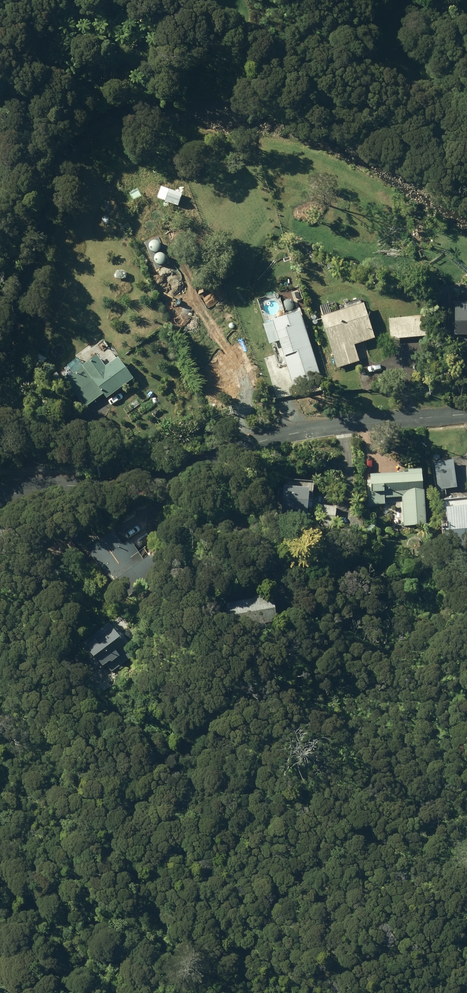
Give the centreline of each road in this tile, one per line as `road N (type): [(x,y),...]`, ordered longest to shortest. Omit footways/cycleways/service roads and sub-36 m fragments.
road 1 (residential): [(466,415),(305,428),(208,447),(147,471),(52,475),(0,495)]

